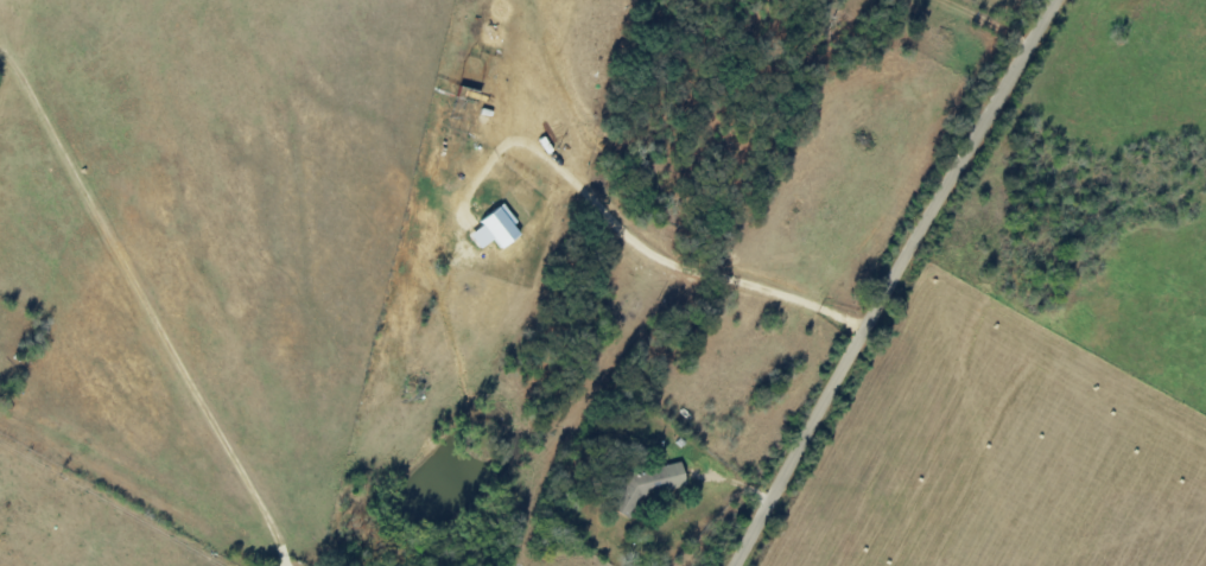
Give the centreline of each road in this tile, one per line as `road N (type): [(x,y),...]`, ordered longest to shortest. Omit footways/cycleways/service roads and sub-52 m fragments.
road 1 (residential): [(742,565),(1056,0)]

